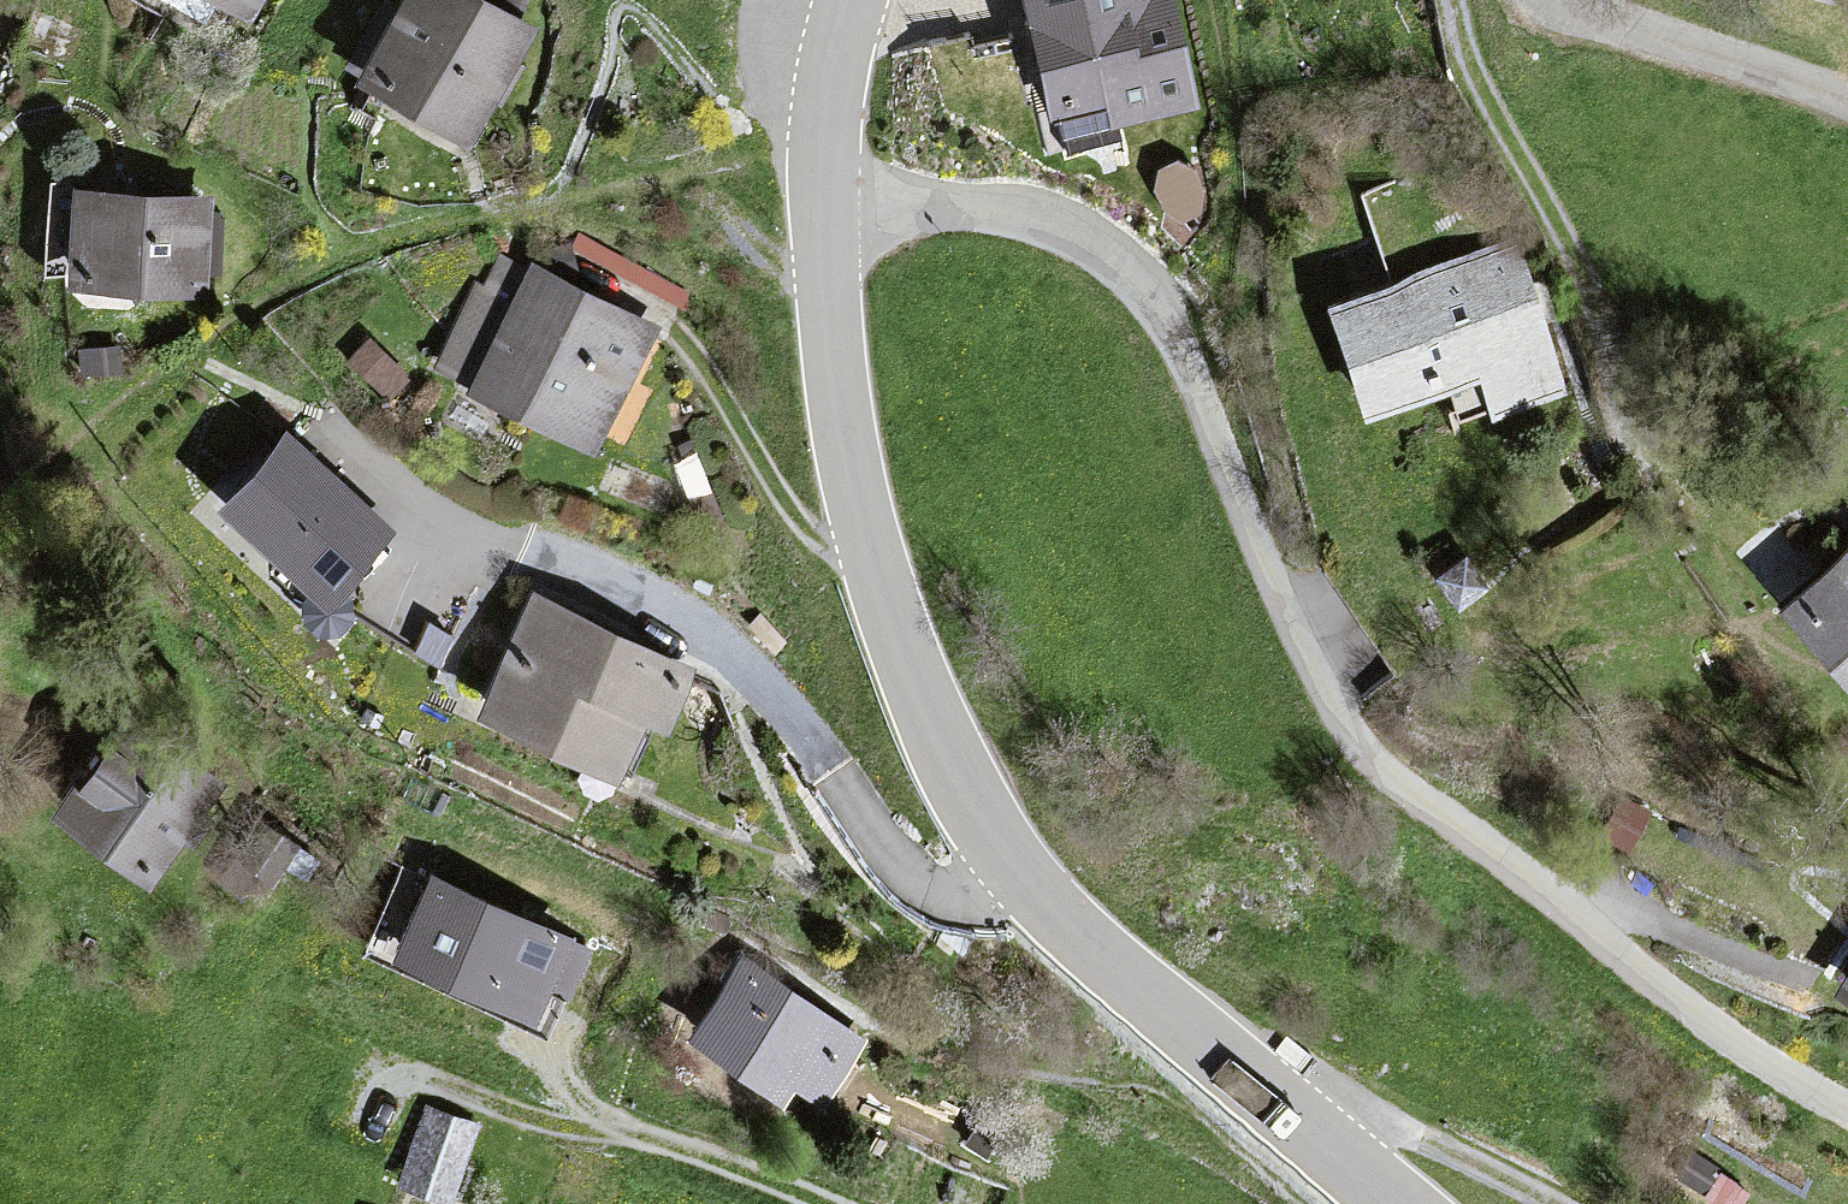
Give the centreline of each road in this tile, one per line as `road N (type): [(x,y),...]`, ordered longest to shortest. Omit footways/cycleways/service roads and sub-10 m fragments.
road 1 (residential): [(1847,1117),(1649,987),(1352,750),(1268,579),(1180,333),(1138,280),(1068,231),(1013,218),(826,207)]
road 2 (tertiary): [(1398,1203),(1073,934),(986,828),(914,677),(859,494),(833,330),(826,207)]
road 3 (track): [(824,1203),(693,1152),(569,1129),(376,1059)]
road 4 (track): [(1451,0),(1471,75),(1568,244),(1597,316),(1613,414)]
road 5 (residential): [(1847,108),(1593,28),(1542,0)]
road 6 (track): [(1803,988),(1622,909),(1598,909),(1575,925)]
road 7 (tertiary): [(826,207),(830,107),(851,0)]

